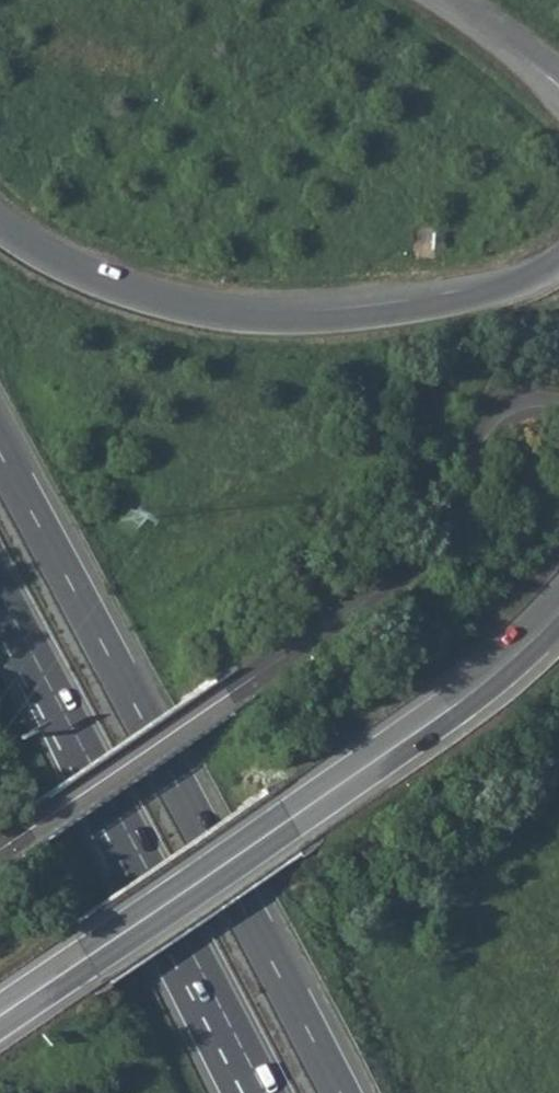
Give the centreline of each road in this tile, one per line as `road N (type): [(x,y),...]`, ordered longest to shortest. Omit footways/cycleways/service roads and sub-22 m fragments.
road 1 (trunk): [(340,1092),(0,453)]
road 2 (tertiary): [(0,1015),(458,702),(558,613)]
road 3 (trunk): [(558,264),(496,294),(375,314),(270,319),(141,296),(53,261),(0,227)]
road 4 (trunk): [(0,593),(263,1092)]

